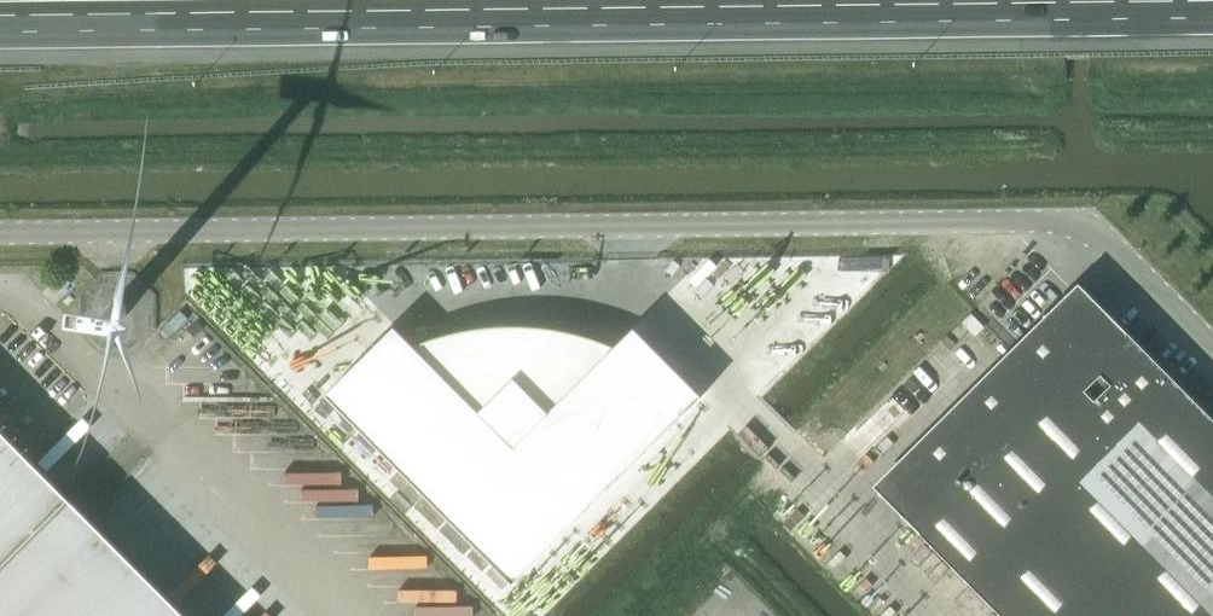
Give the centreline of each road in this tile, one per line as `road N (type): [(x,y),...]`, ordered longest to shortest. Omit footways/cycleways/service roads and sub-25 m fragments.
road 1 (unclassified): [(1212,350),(1092,228),(1060,219),(0,233)]
road 2 (motorway): [(0,31),(1212,17)]

